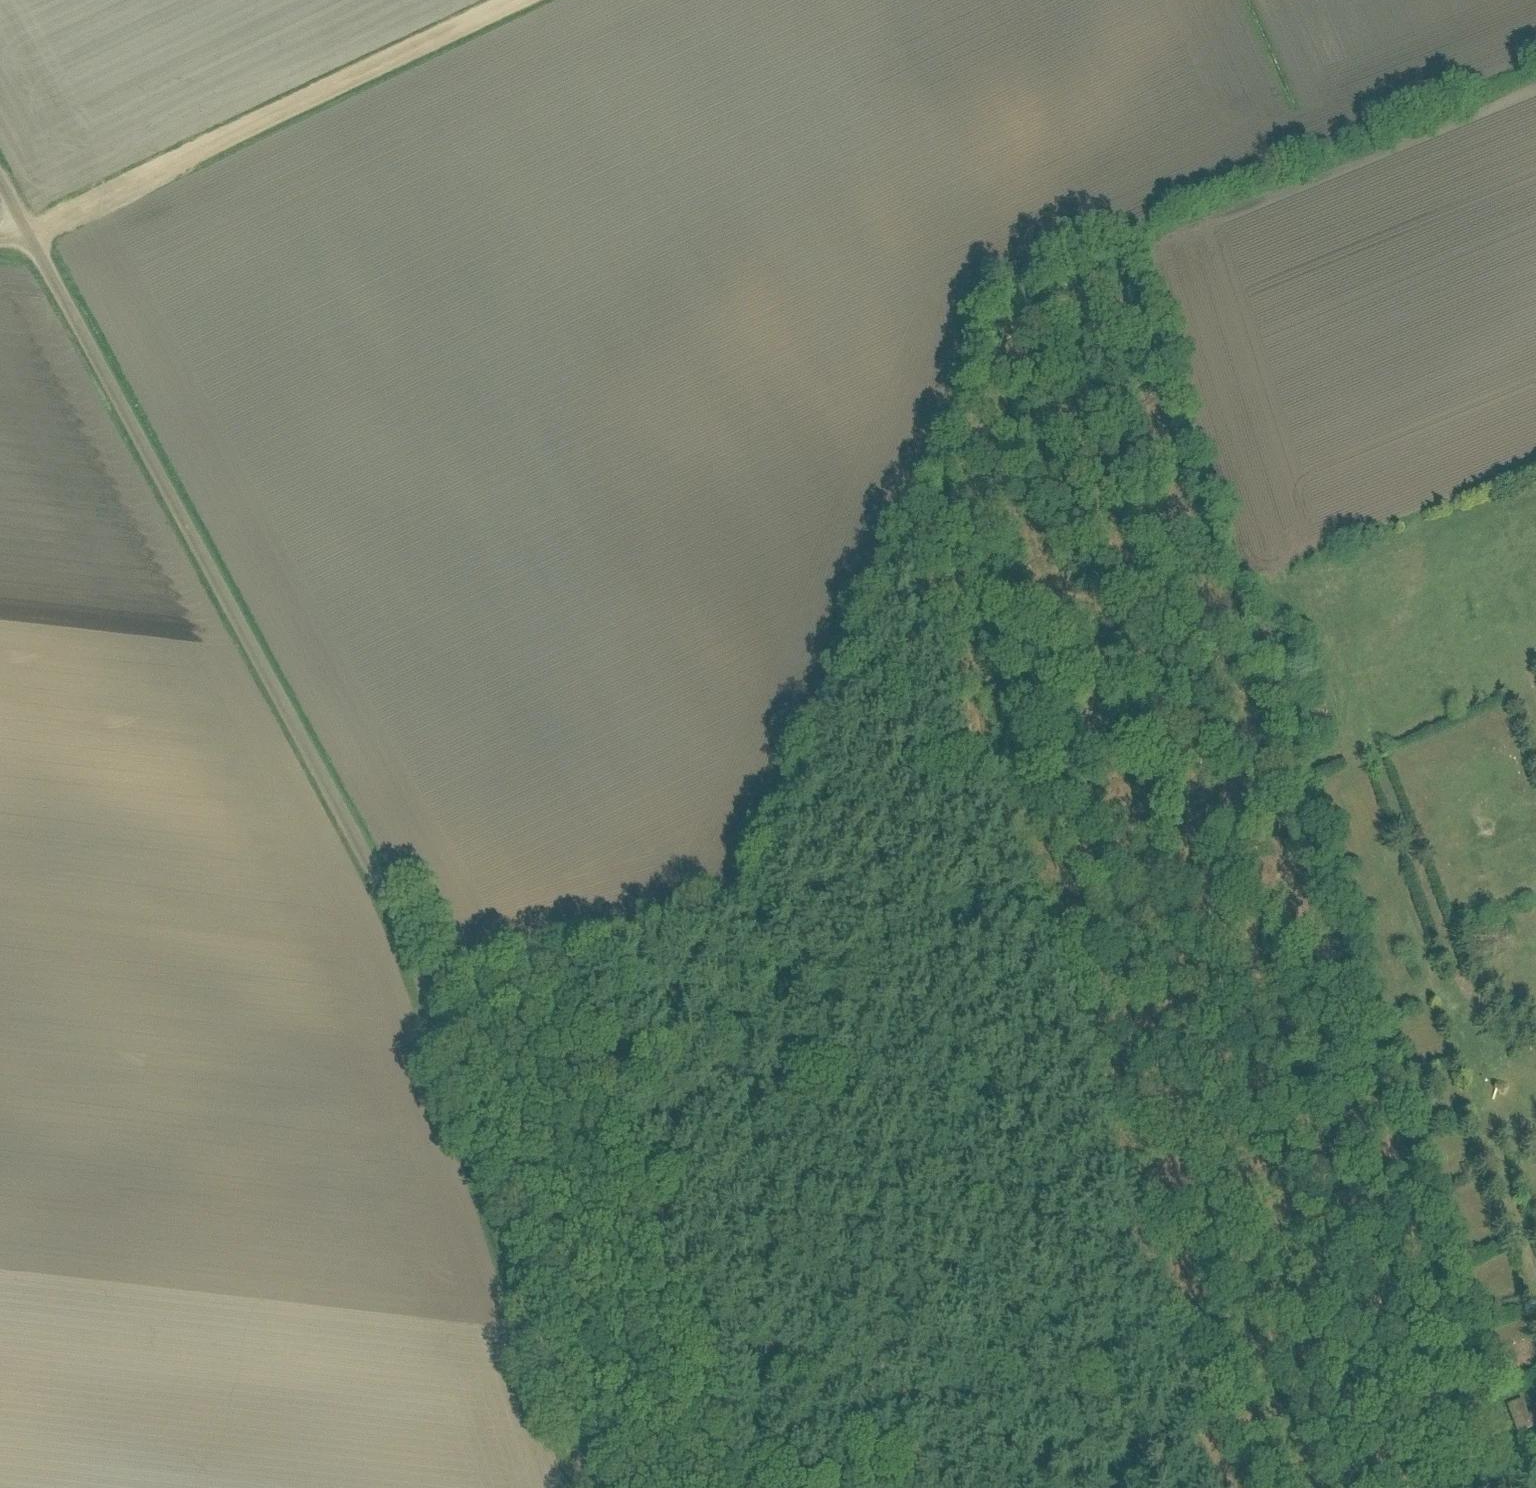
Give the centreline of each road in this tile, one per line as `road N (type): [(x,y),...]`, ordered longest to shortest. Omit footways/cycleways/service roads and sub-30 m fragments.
road 1 (unclassified): [(587,1487),(413,959),(28,237)]
road 2 (track): [(28,237),(527,0)]

